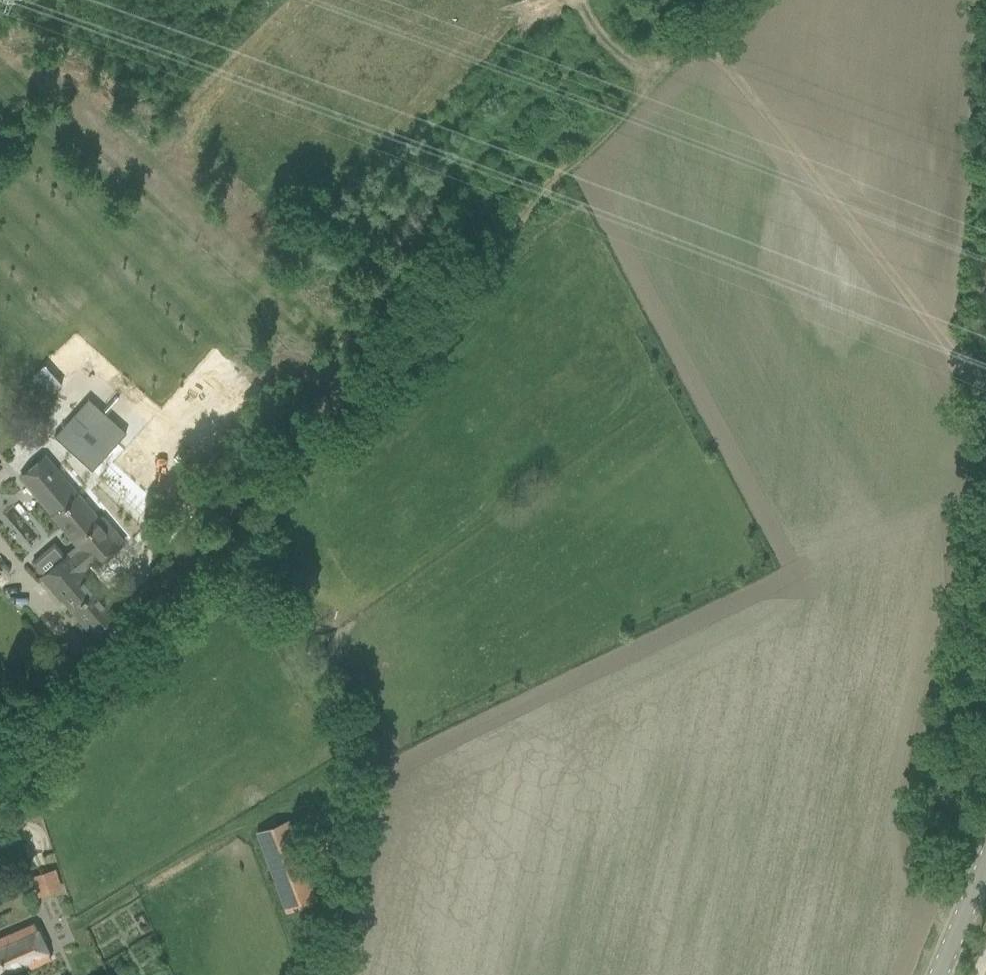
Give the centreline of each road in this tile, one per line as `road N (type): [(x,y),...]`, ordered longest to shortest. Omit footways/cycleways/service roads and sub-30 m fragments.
road 1 (track): [(597,135),(387,349),(209,554)]
road 2 (track): [(597,135),(679,136),(752,123),(817,135),(942,299),(985,373)]
road 3 (unclassified): [(0,786),(209,554)]
road 4 (track): [(724,0),(597,135)]
road 5 (tertiary): [(937,974),(985,861)]

